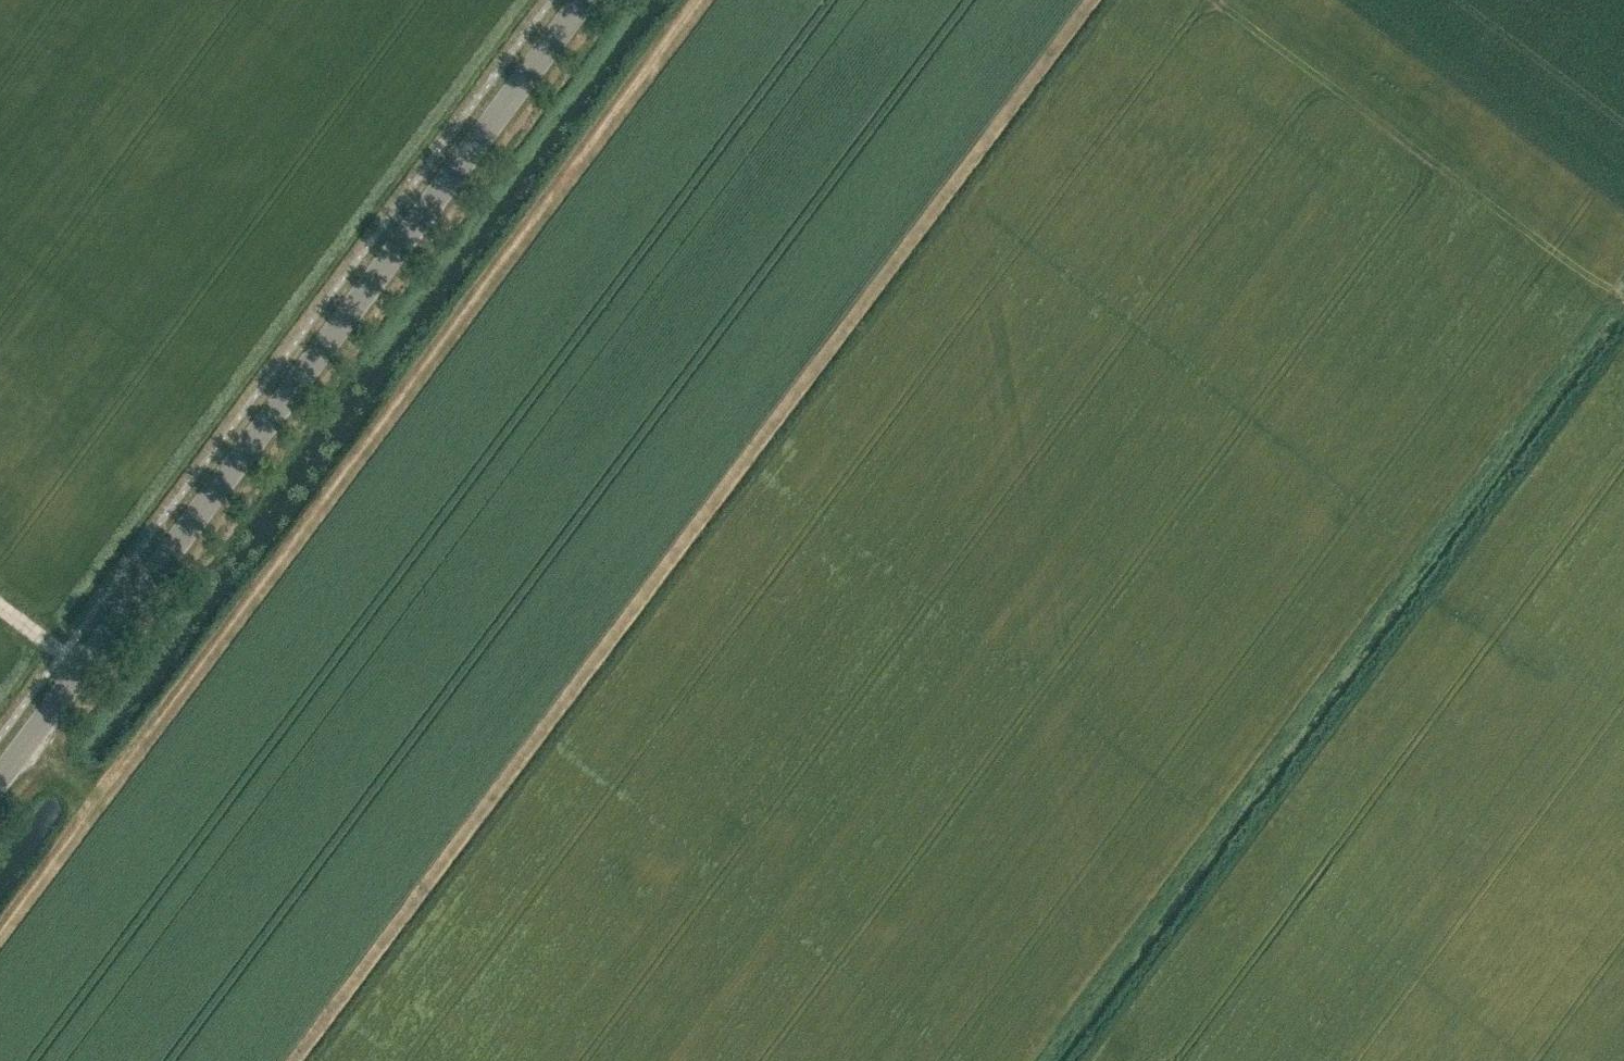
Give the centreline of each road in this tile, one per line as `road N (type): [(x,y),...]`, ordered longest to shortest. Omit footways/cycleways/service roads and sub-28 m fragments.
road 1 (tertiary): [(0,780),(586,0)]
road 2 (track): [(1284,0),(1623,299)]

